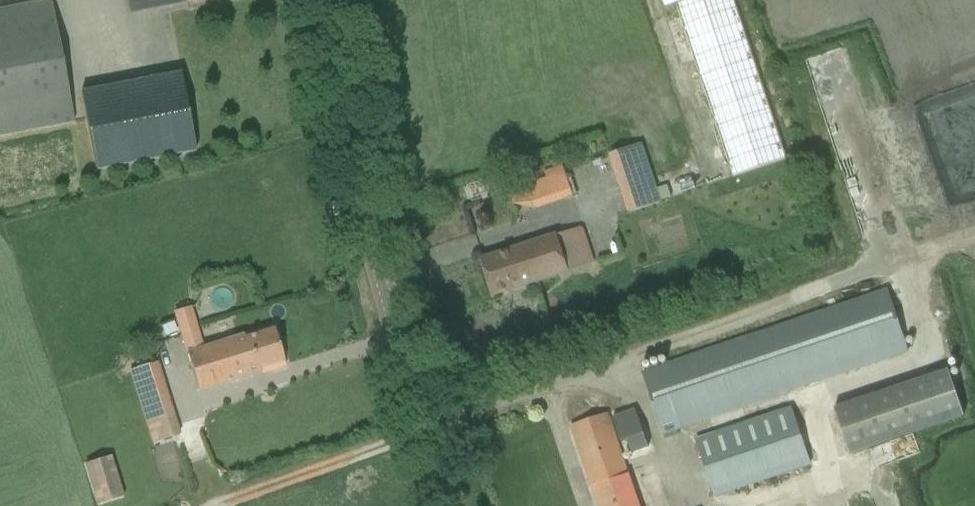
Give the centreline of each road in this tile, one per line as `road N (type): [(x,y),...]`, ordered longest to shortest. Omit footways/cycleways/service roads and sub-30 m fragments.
road 1 (track): [(974,238),(229,505)]
road 2 (tertiary): [(452,505),(354,169),(328,0)]

